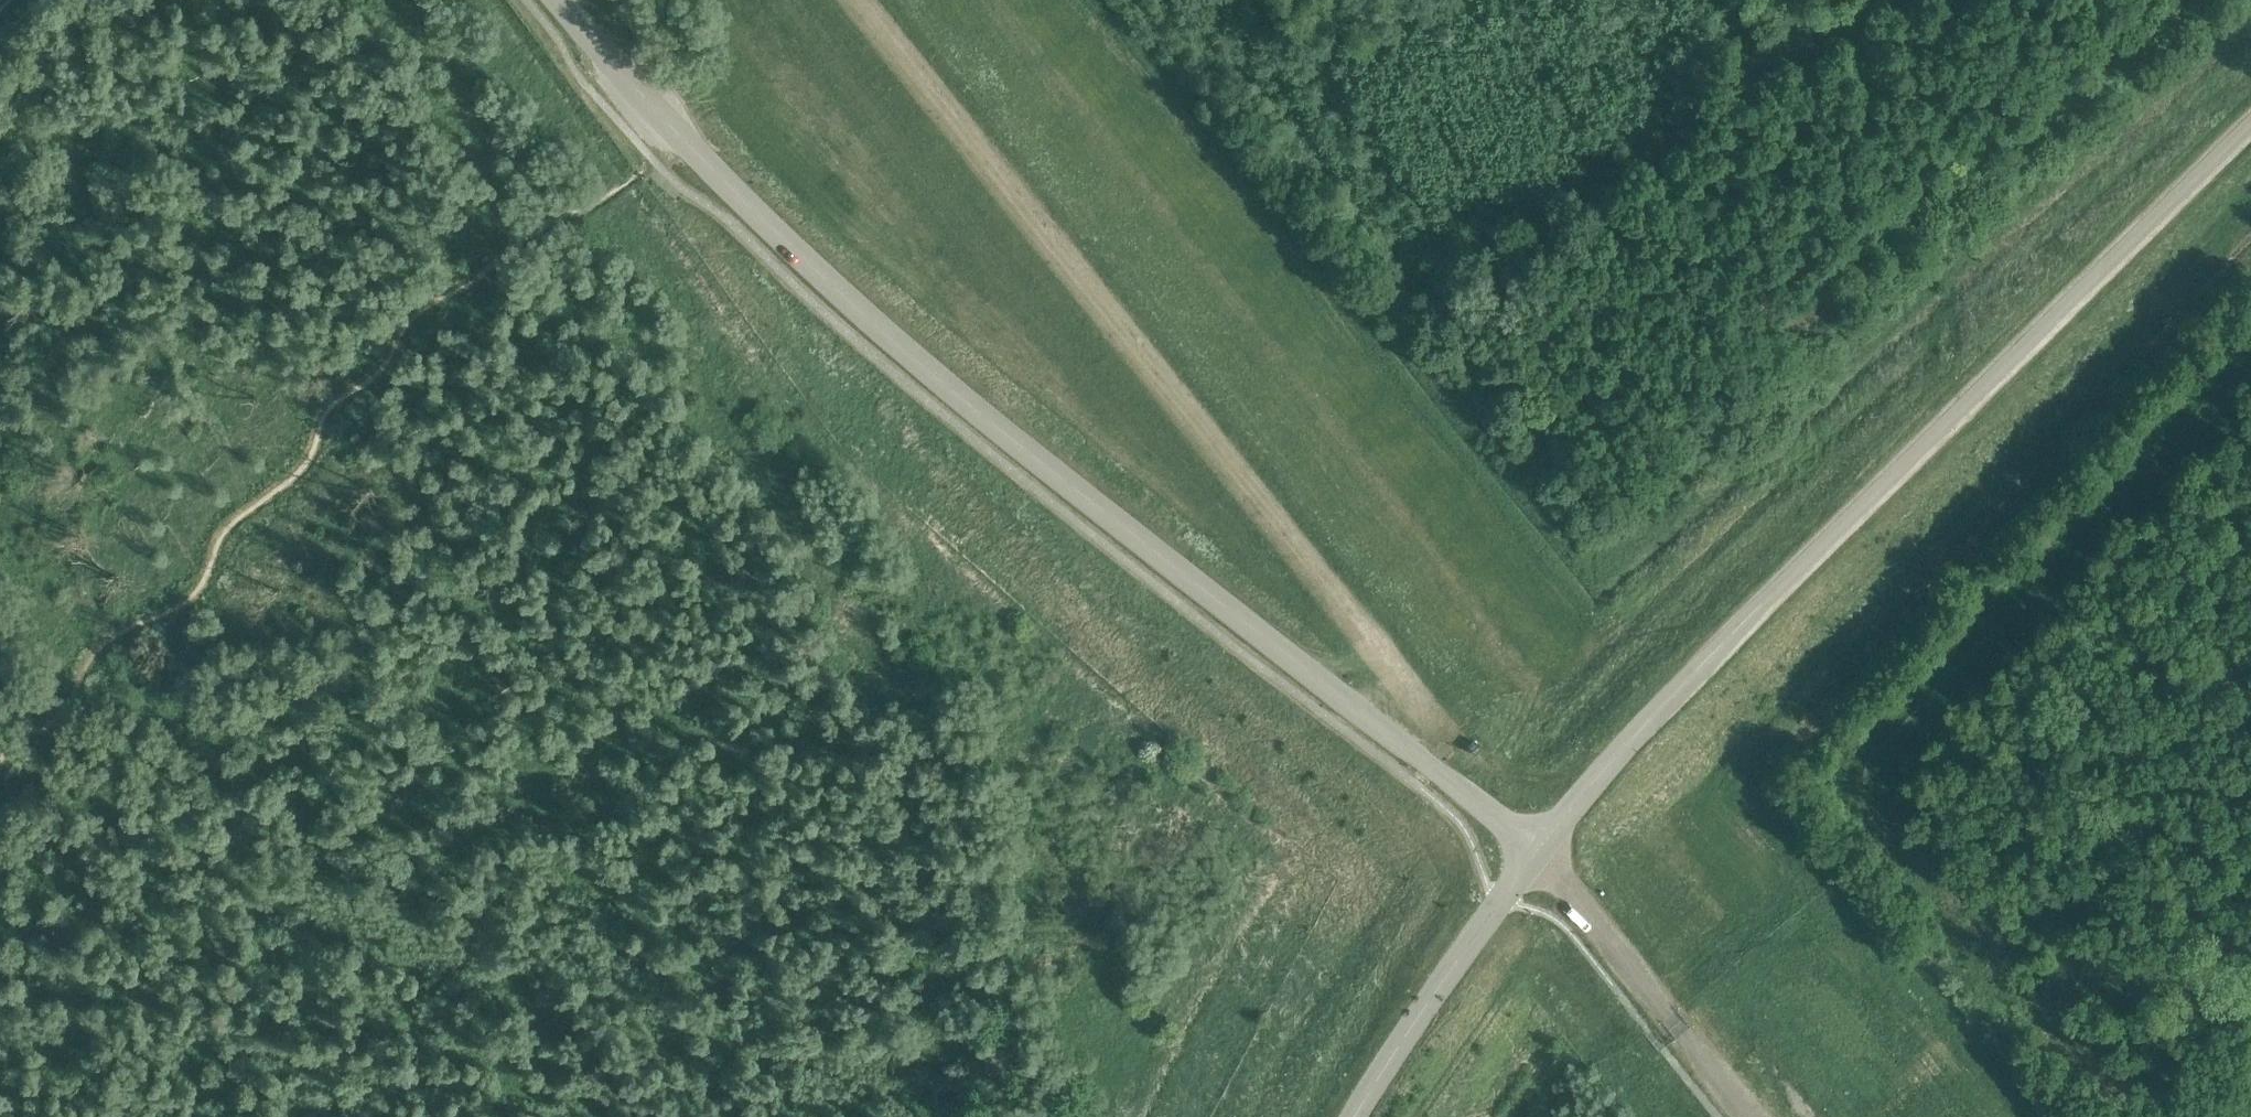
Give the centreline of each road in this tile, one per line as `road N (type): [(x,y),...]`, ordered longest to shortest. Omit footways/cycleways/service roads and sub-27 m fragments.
road 1 (tertiary): [(1539,848),(849,299),(559,0)]
road 2 (tertiary): [(1539,848),(1758,602),(2250,121)]
road 3 (track): [(1432,765),(1453,738),(858,0)]
road 4 (unclassified): [(1749,1116),(1539,848)]
road 5 (tertiary): [(1349,1116),(1539,848)]
road 6 (track): [(396,0),(560,215)]

